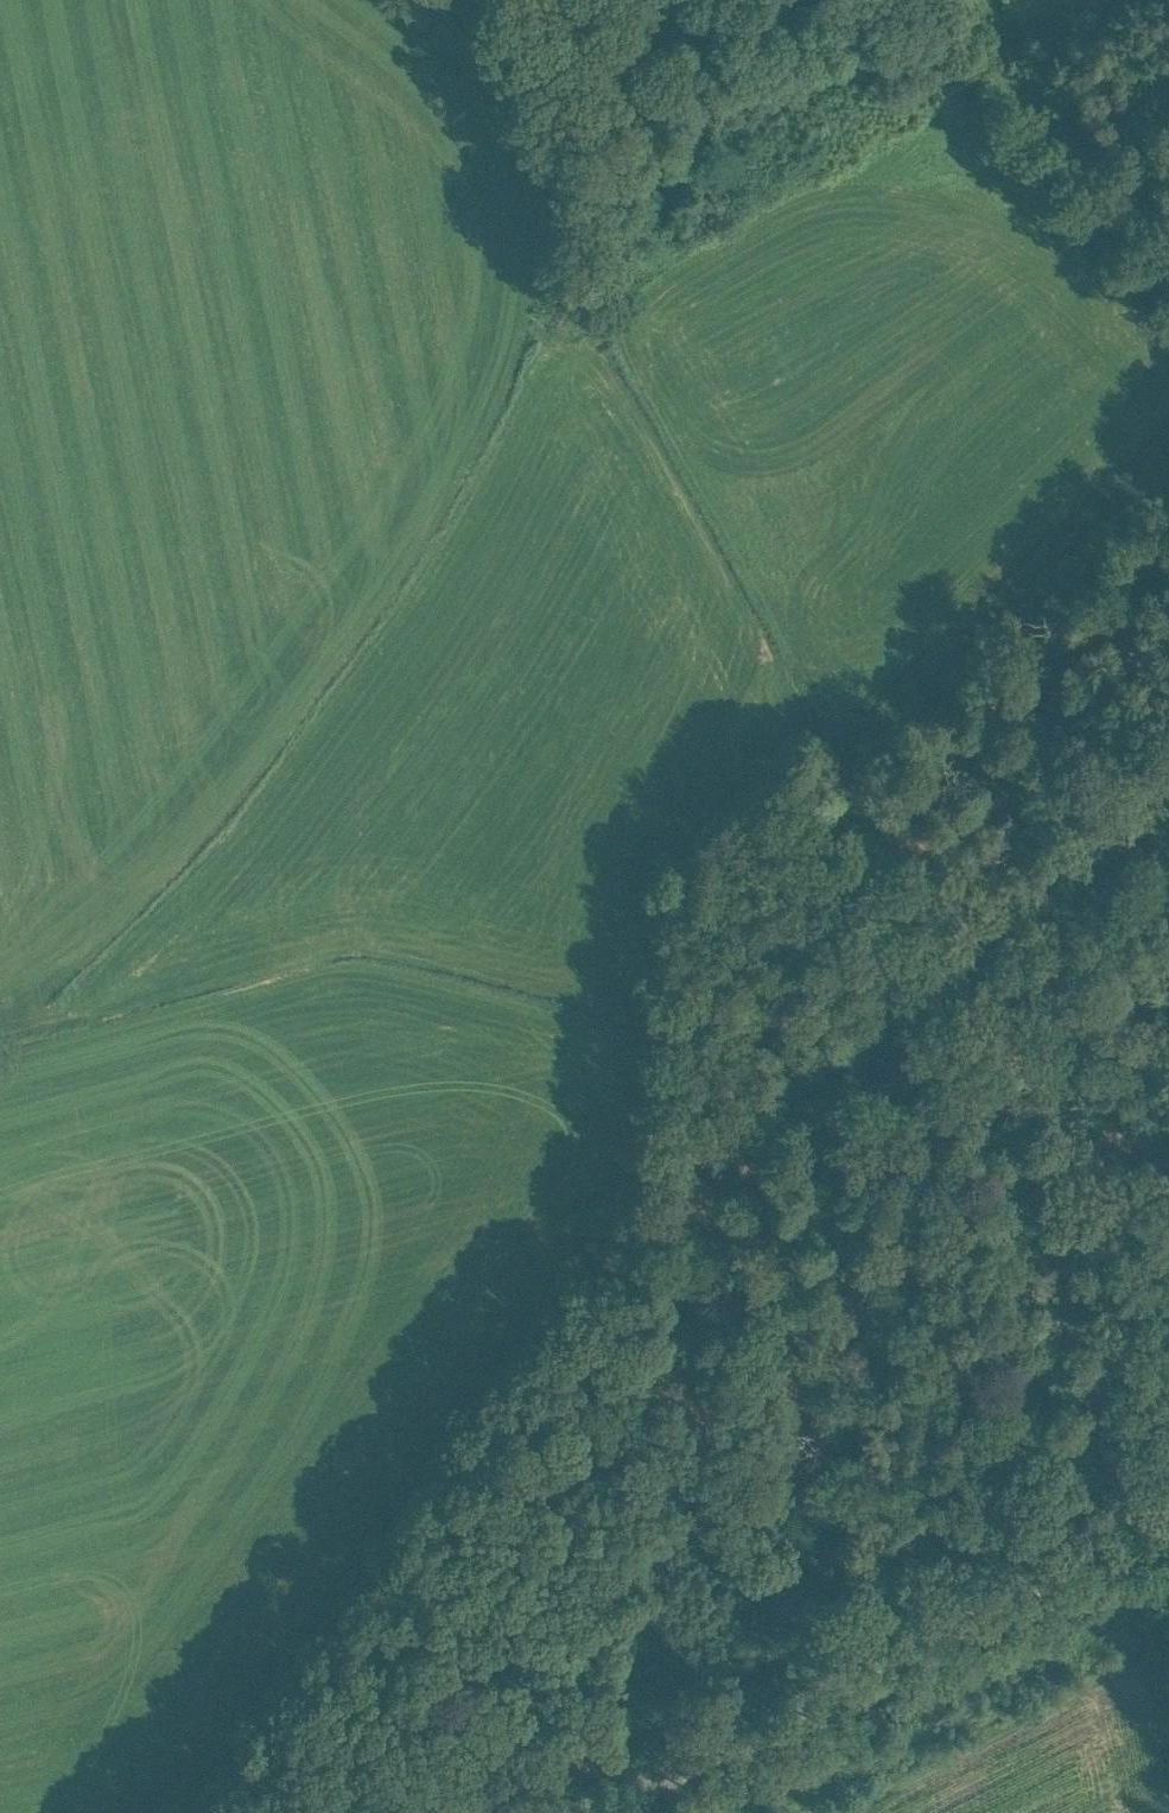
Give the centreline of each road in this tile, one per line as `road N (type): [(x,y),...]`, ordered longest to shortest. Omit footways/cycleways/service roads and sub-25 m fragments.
road 1 (tertiary): [(600,1812),(1168,1514)]
road 2 (track): [(998,47),(1049,126),(1168,265)]

